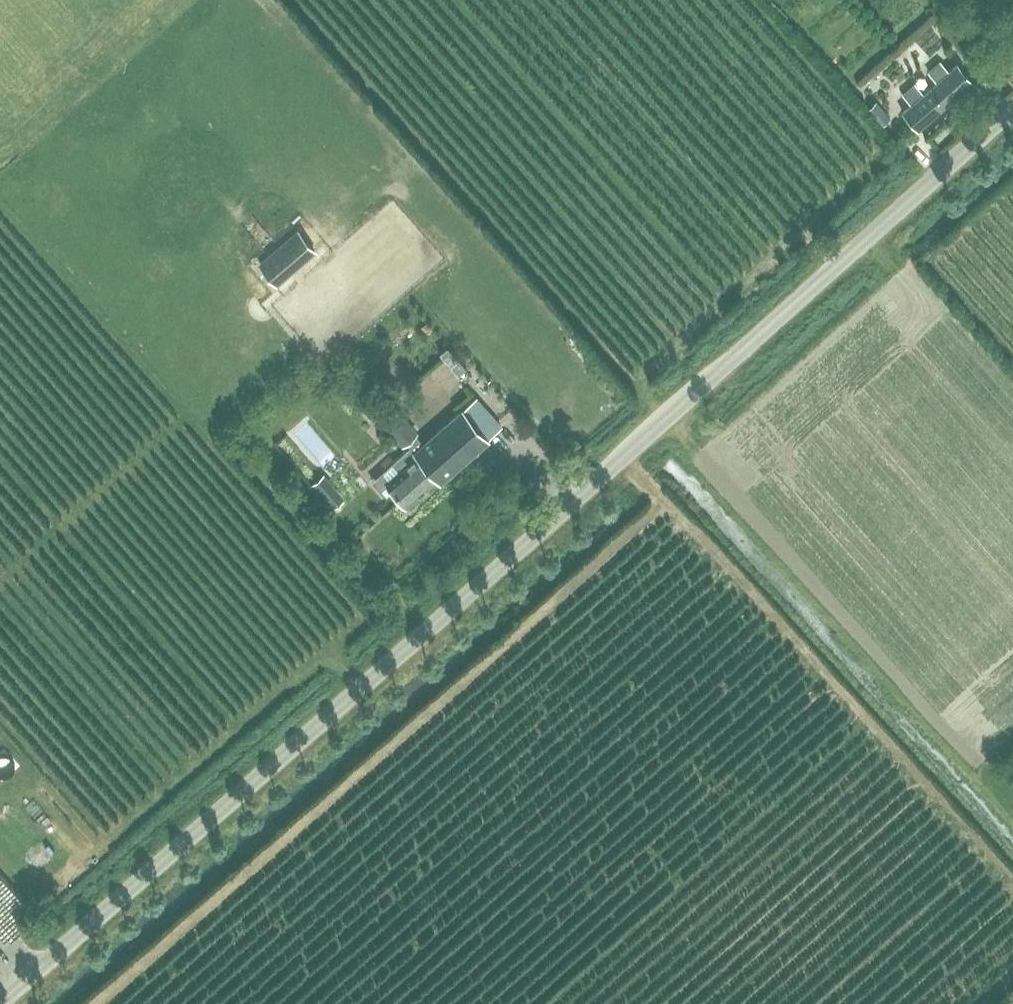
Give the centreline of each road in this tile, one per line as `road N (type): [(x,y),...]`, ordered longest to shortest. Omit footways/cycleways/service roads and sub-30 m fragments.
road 1 (unclassified): [(0,1002),(1012,113)]

